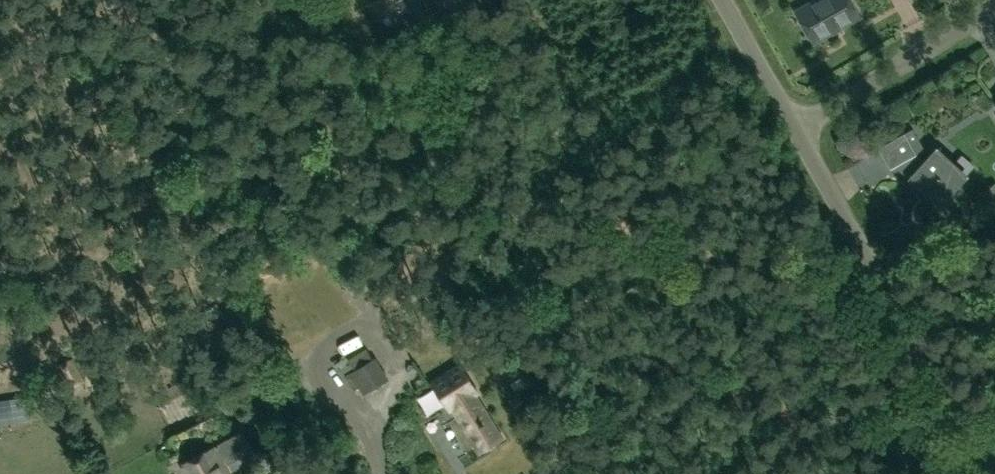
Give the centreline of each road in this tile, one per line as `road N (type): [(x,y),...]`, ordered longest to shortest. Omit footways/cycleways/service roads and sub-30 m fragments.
road 1 (track): [(623,473),(345,0)]
road 2 (unclassified): [(987,472),(796,128)]
road 3 (residential): [(796,128),(994,3)]
road 4 (unclassified): [(796,128),(723,0)]

